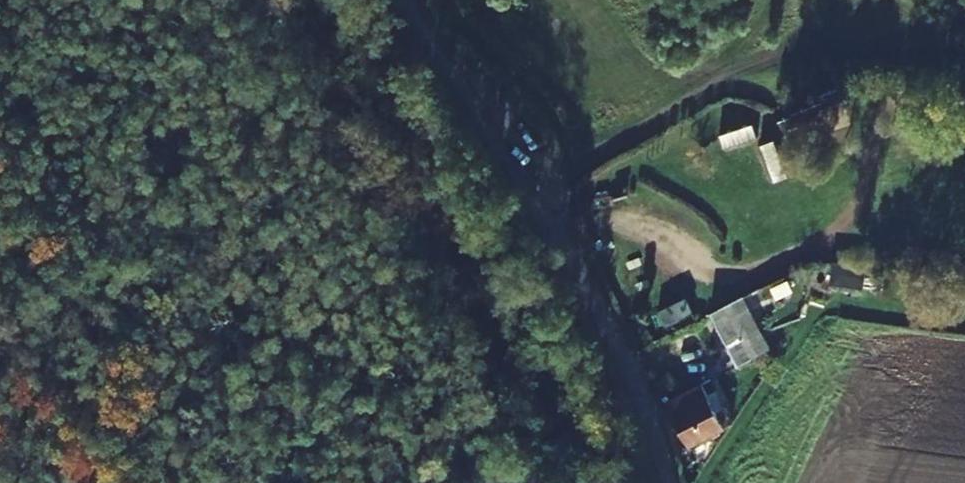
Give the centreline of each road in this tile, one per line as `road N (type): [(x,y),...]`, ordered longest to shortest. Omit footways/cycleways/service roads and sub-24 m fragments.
road 1 (unclassified): [(671,482),(646,411),(530,188)]
road 2 (track): [(530,188),(782,44)]
road 3 (track): [(562,0),(632,133)]

